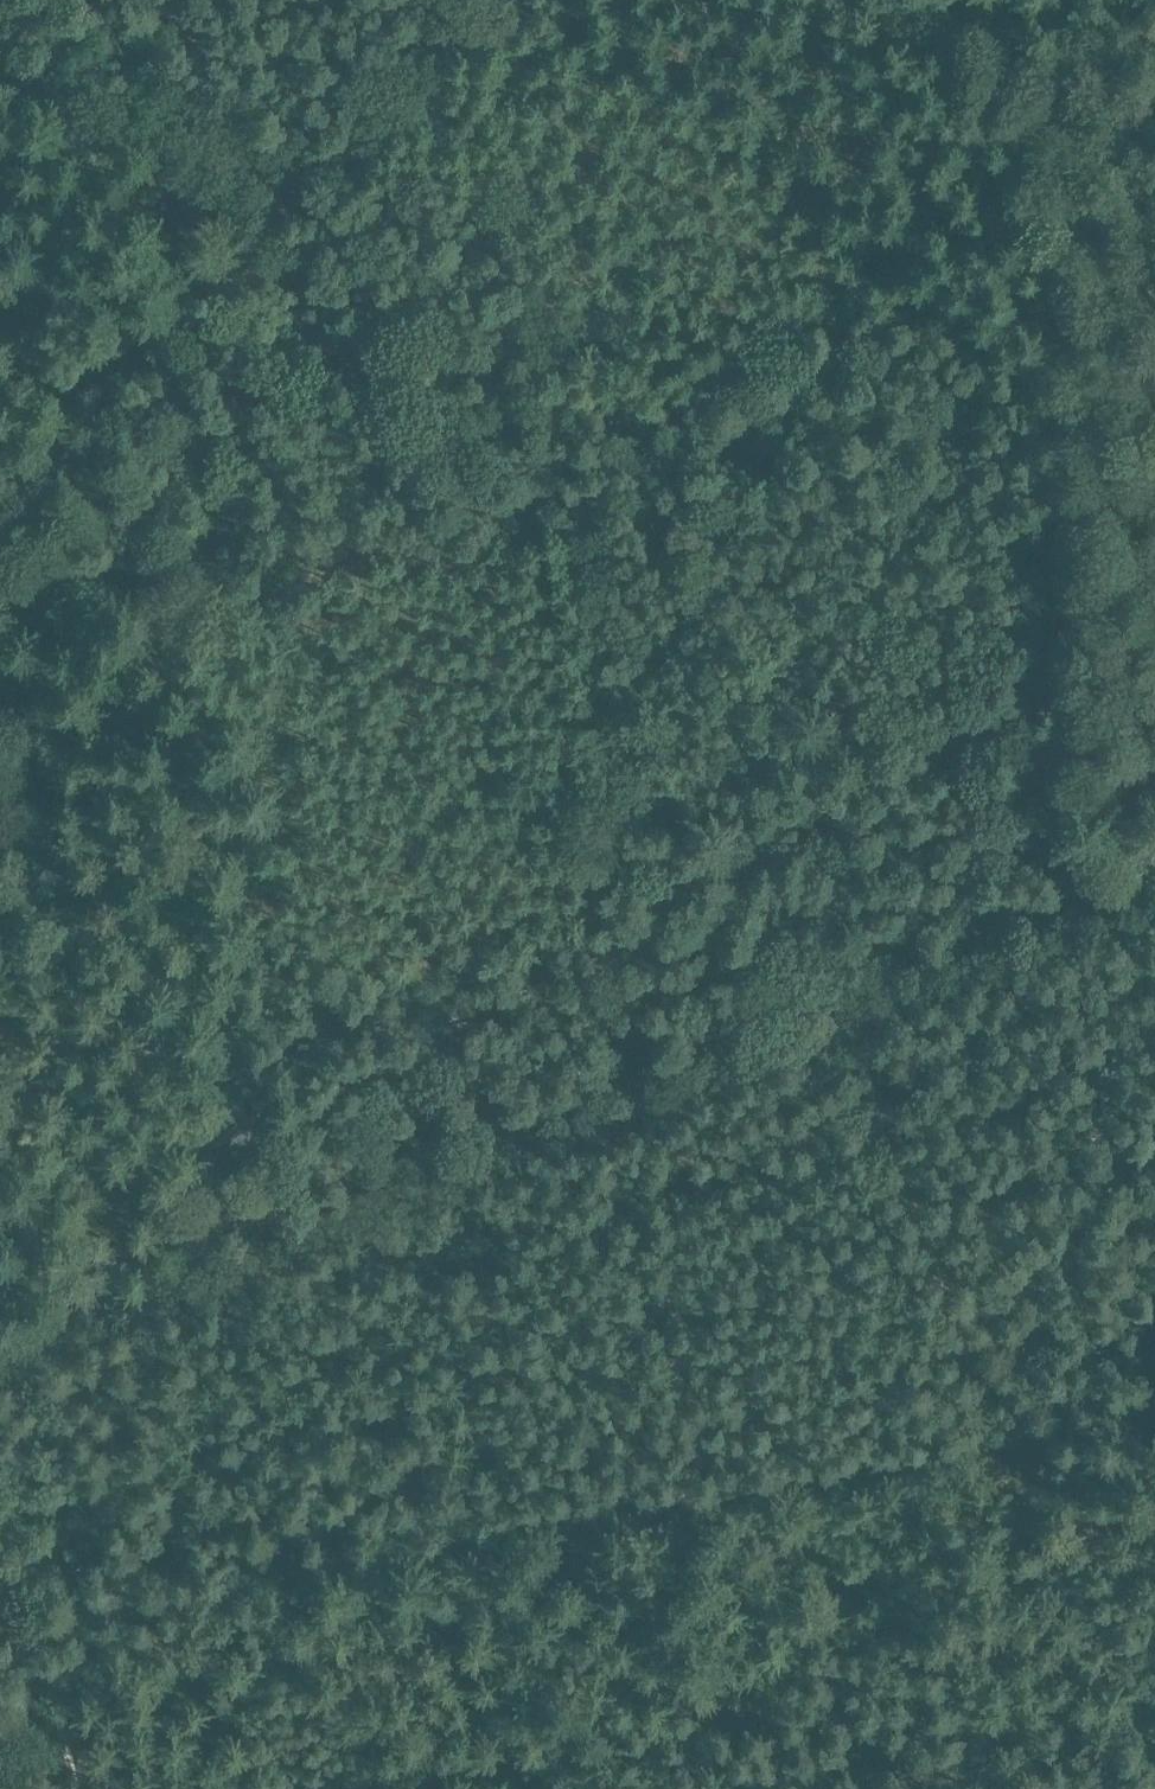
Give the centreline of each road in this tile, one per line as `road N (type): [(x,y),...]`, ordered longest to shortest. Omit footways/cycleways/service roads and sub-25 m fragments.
road 1 (track): [(0,1358),(619,1113)]
road 2 (track): [(291,190),(0,533)]
road 3 (track): [(0,5),(291,190)]
road 4 (track): [(854,1020),(1154,898)]
road 5 (track): [(619,1113),(854,1020)]
road 6 (track): [(439,0),(291,190)]
road 7 (track): [(0,1603),(64,1788)]

